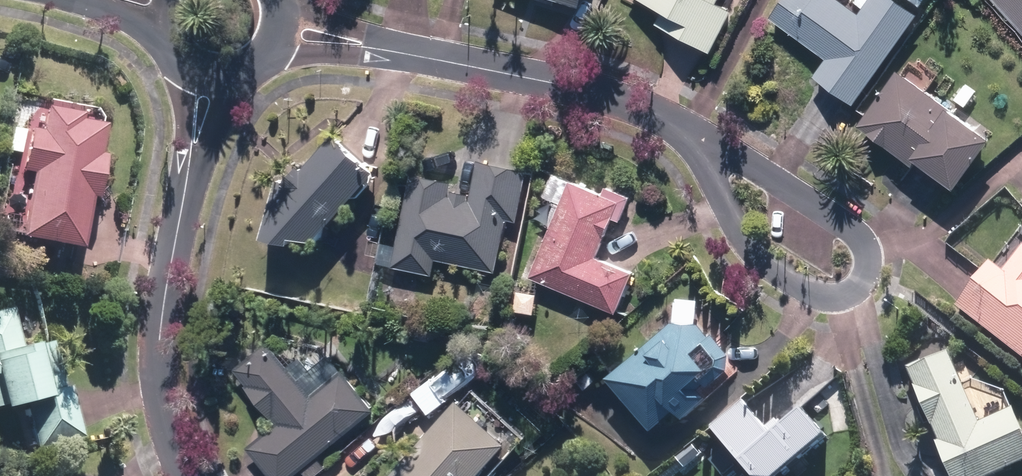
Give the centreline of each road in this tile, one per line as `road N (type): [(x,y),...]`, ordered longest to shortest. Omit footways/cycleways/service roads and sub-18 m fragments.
road 1 (residential): [(278,33),(383,44),(574,81),(699,137)]
road 2 (residential): [(203,79),(159,332),(163,416),(186,475)]
road 3 (residential): [(871,267),(844,293),(775,272),(745,240),(699,137)]
road 4 (residential): [(699,137),(859,233),(871,267)]

